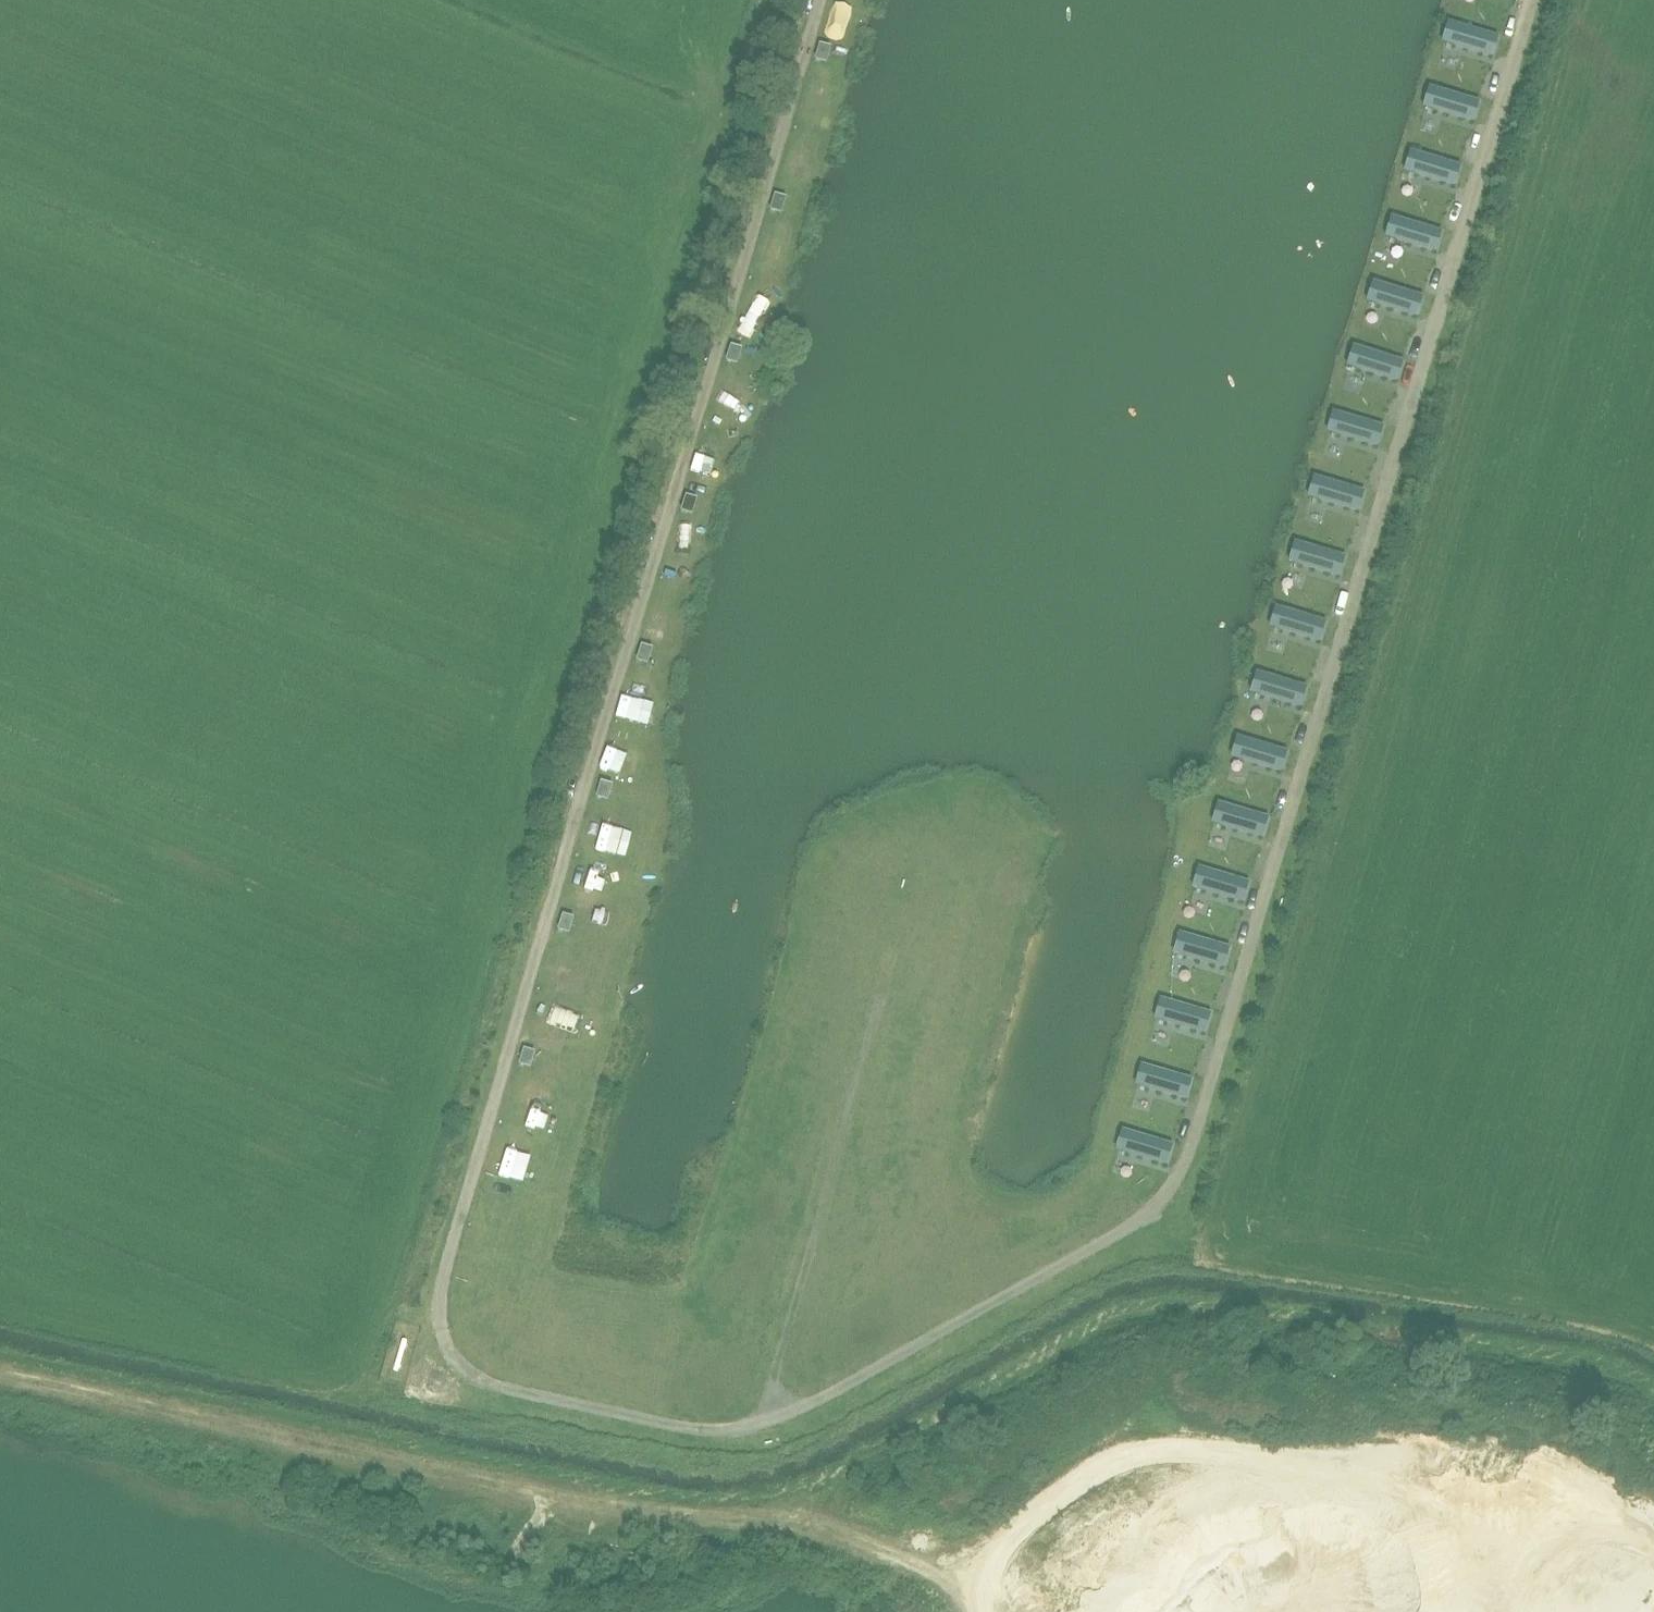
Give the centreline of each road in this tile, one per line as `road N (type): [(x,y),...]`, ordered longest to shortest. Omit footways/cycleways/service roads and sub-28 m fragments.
road 1 (track): [(974,1611),(941,1573),(813,1524),(643,1512),(0,1379)]

